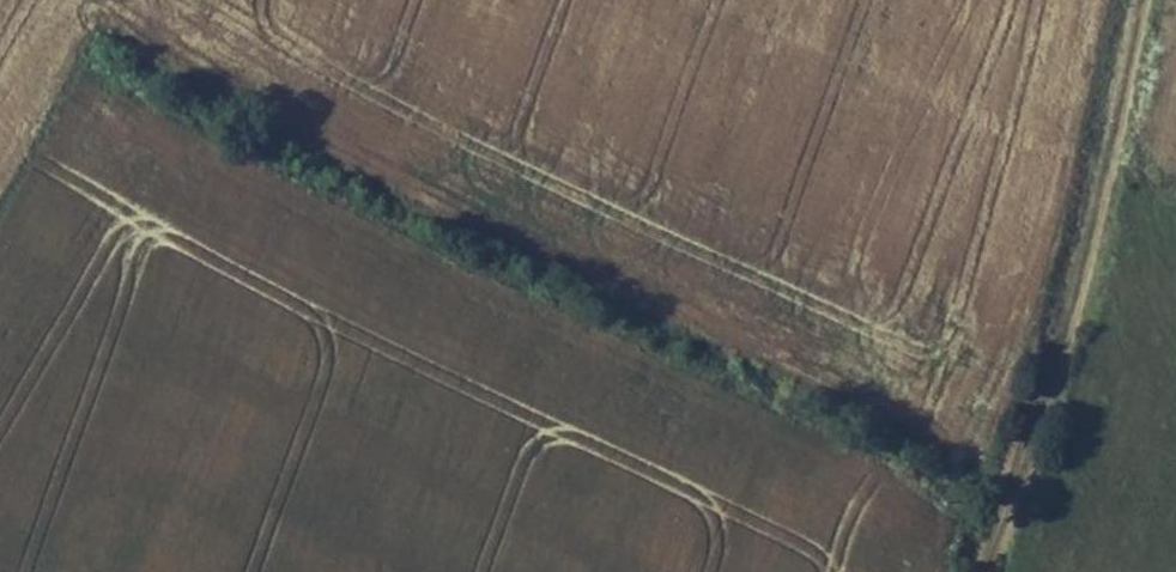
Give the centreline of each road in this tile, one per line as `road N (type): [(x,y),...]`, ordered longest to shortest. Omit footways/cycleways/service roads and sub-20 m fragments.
road 1 (track): [(1157,0),(1100,217),(982,571)]

